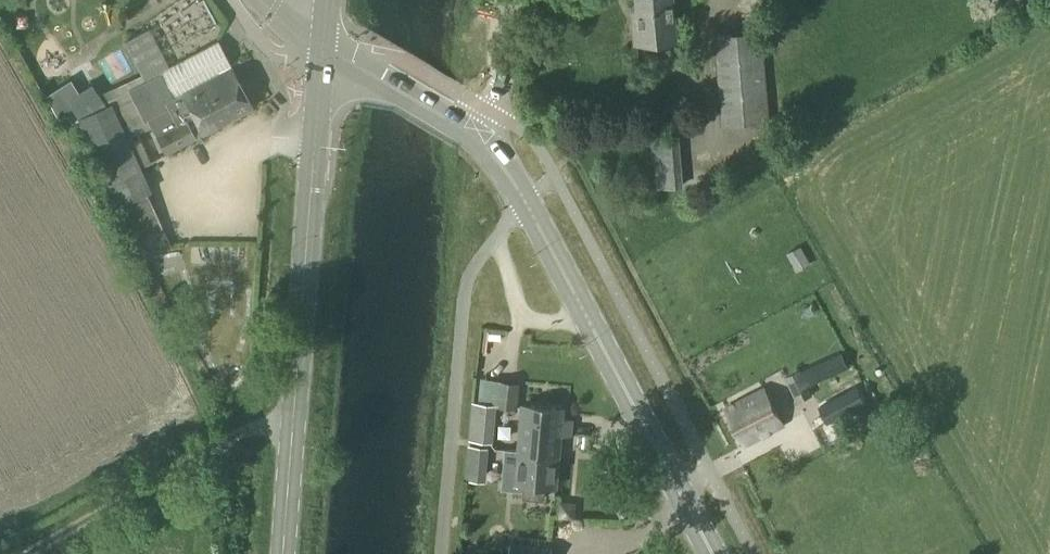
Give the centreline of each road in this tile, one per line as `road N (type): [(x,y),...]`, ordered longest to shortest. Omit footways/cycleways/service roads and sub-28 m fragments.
road 1 (secondary): [(280,553),(320,53)]
road 2 (secondary): [(710,553),(507,172),(478,139)]
road 3 (secondary): [(478,139),(320,53)]
road 4 (tertiary): [(478,139),(502,81),(516,0)]

